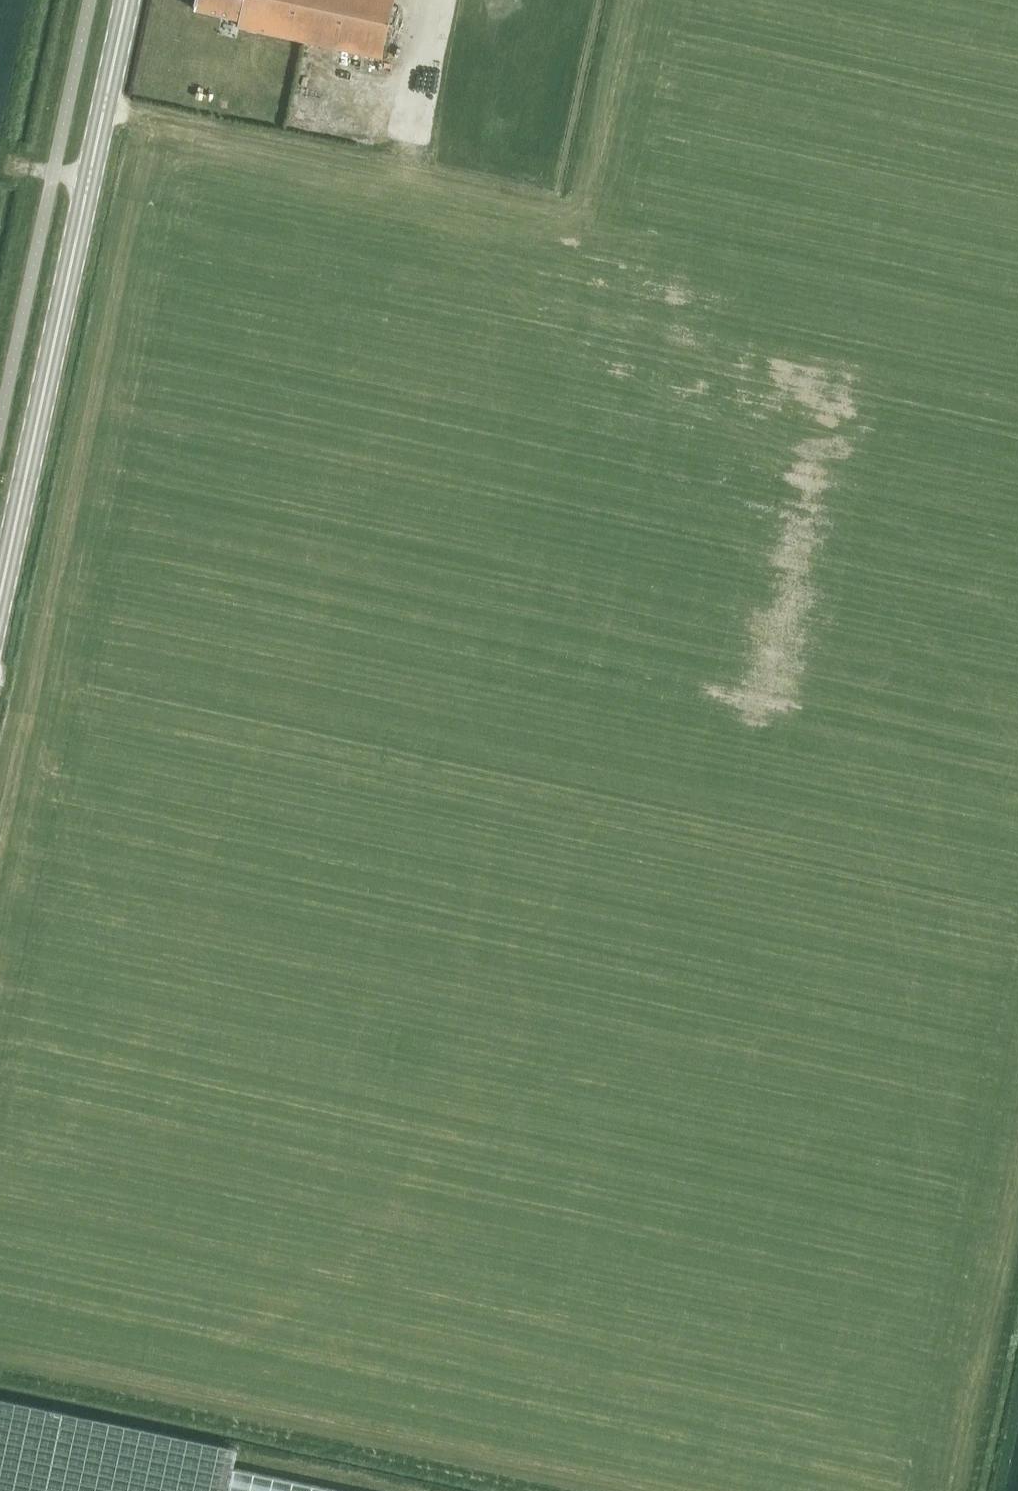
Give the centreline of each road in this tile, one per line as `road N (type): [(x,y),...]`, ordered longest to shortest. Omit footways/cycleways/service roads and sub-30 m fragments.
road 1 (track): [(0,1355),(622,1490)]
road 2 (secondary): [(0,601),(127,0)]
road 3 (track): [(953,1490),(1017,1195)]

